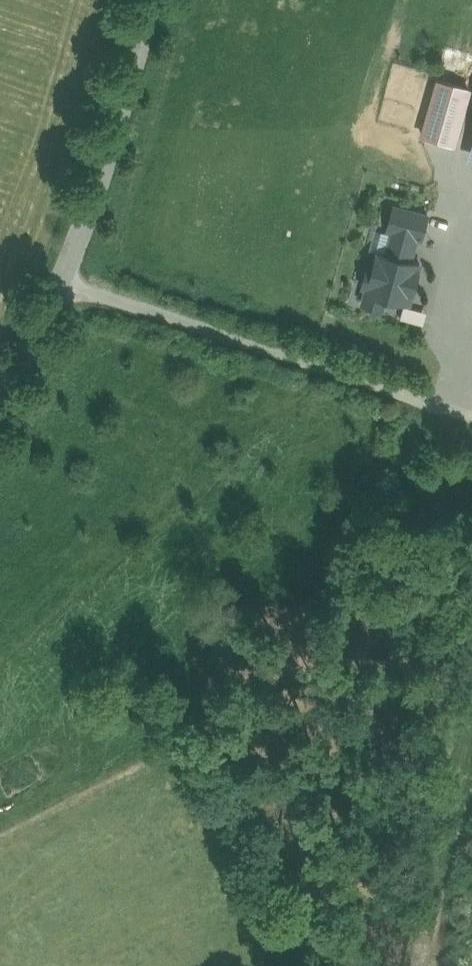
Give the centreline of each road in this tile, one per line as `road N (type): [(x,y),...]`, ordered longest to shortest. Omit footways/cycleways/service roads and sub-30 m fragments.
road 1 (unclassified): [(72,275),(94,298),(471,419)]
road 2 (tertiary): [(151,0),(72,275)]
road 3 (tertiary): [(72,275),(0,415)]

